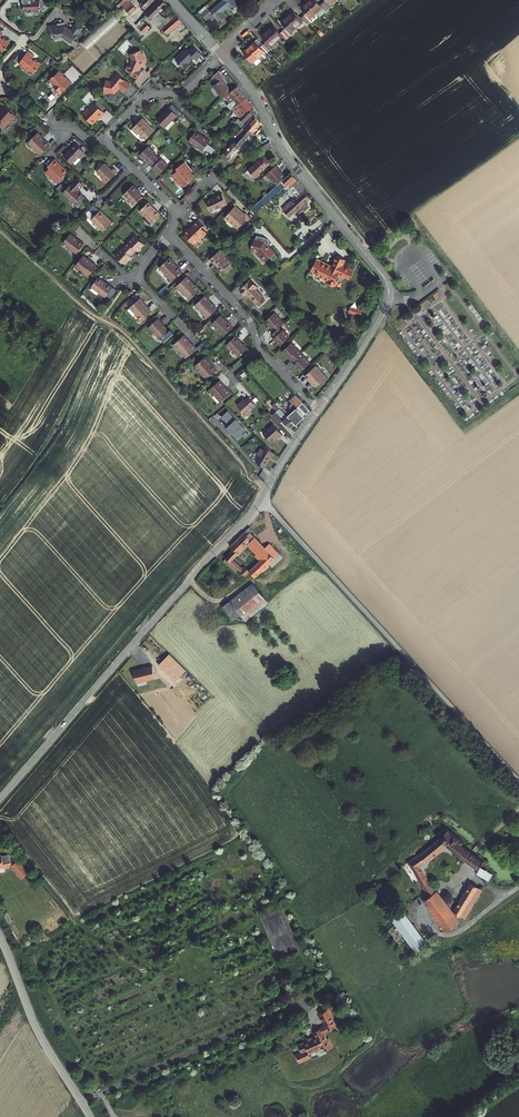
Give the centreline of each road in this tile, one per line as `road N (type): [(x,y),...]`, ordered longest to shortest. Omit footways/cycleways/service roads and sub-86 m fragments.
road 1 (residential): [(223,56),(286,156),(389,290),(318,409)]
road 2 (unclassified): [(262,500),(0,798)]
road 3 (track): [(262,500),(518,778)]
road 4 (track): [(0,232),(90,313),(123,332),(267,490)]
road 5 (unclassified): [(0,938),(37,1029),(89,1116)]
road 6 (residential): [(223,56),(185,91),(149,95),(104,140)]
road 7 (residential): [(168,234),(246,315),(259,348)]
road 8 (track): [(421,918),(440,936),(454,935),(518,883)]

